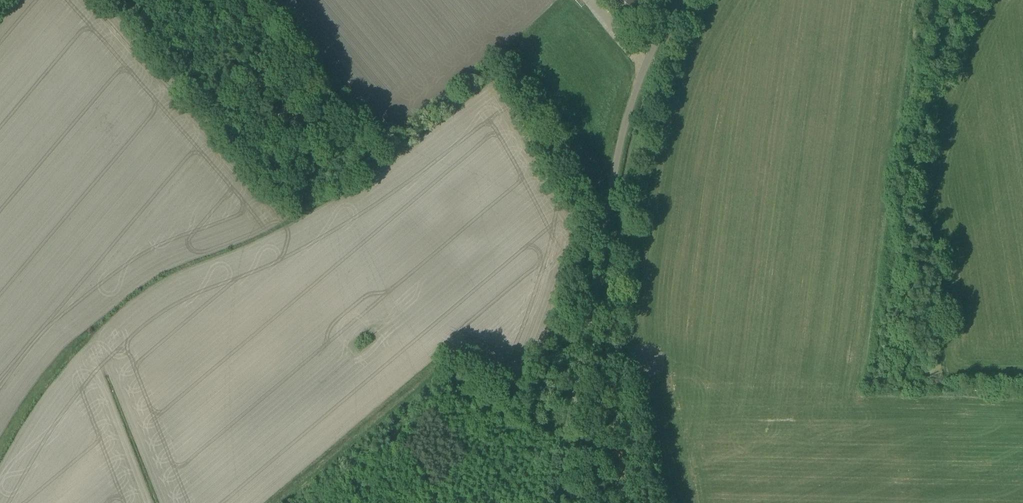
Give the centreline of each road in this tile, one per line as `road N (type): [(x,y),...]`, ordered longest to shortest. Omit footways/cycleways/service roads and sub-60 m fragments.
road 1 (unclassified): [(559,502),(617,169),(653,55),(684,0)]

